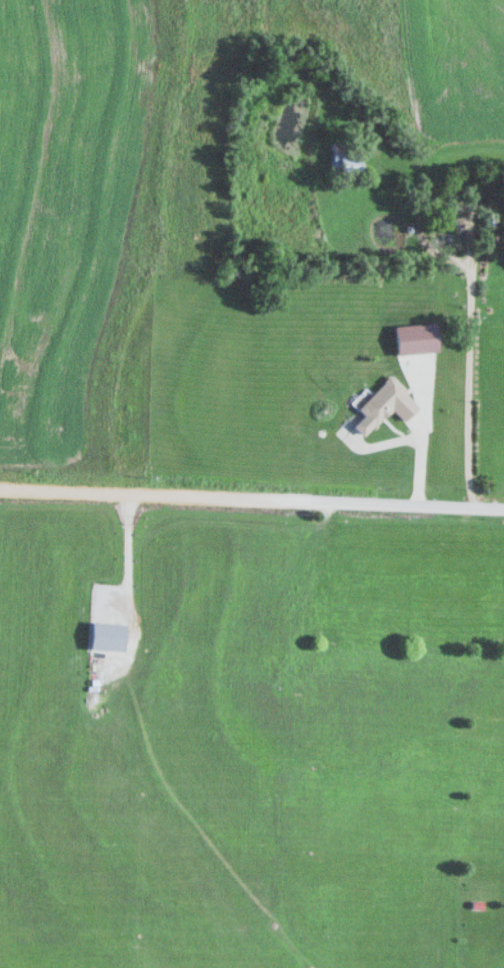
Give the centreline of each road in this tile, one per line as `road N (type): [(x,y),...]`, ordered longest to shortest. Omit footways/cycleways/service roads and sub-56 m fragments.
road 1 (residential): [(503,507),(0,487)]

